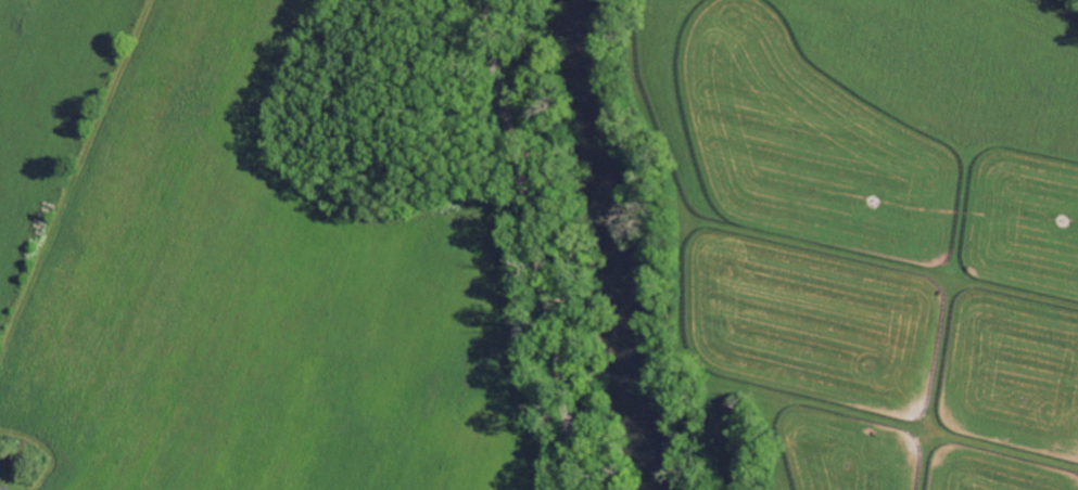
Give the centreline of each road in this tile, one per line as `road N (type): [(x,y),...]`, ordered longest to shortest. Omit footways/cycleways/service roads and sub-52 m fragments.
road 1 (residential): [(584,489),(494,41),(492,0)]

